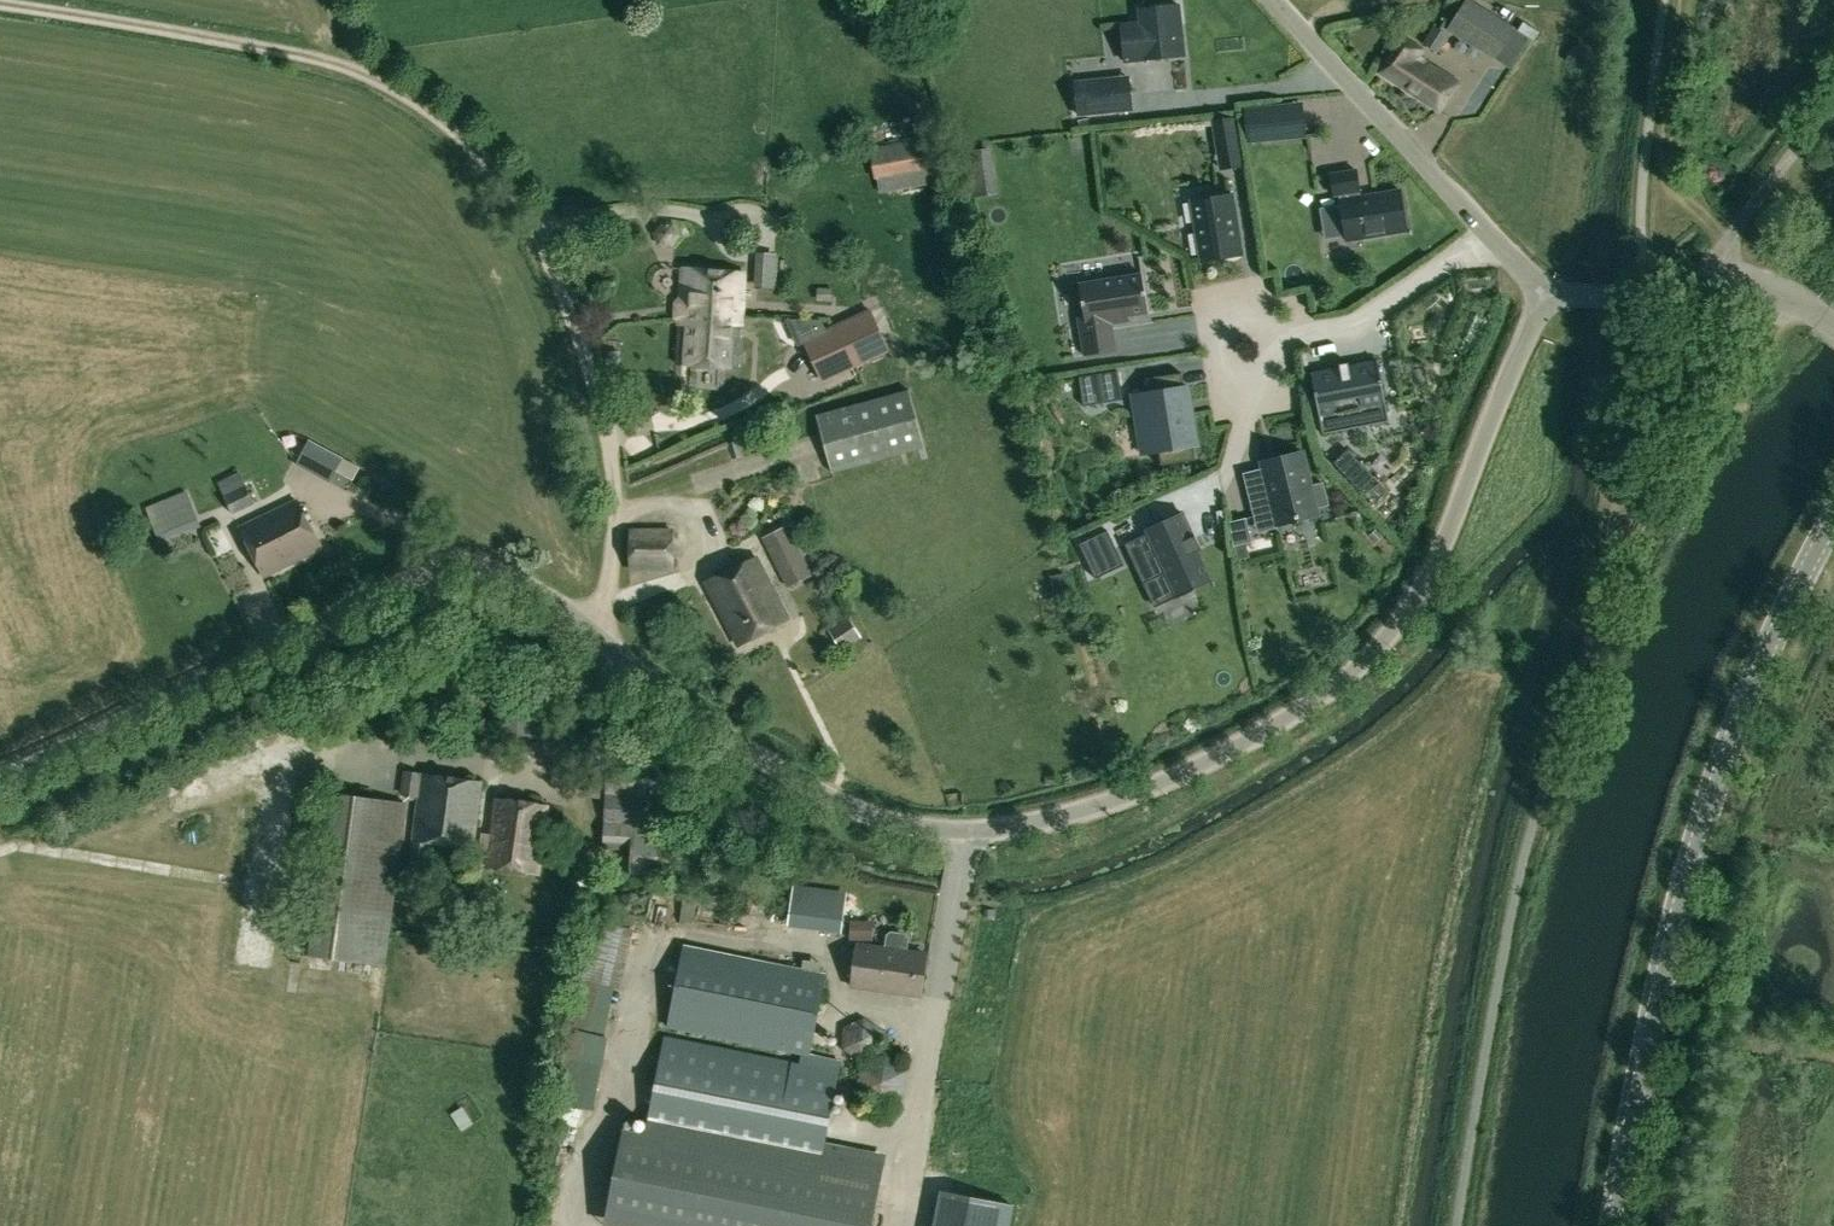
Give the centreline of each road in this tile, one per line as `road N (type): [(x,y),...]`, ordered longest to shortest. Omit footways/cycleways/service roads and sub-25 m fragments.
road 1 (unclassified): [(0,777),(401,582),(475,570),(529,586),(731,738),(865,811),(971,828),(1026,824),(1124,797),(1315,700),(1380,645),(1440,550),(1549,290)]
road 2 (track): [(600,637),(615,488),(600,394),(570,307),(506,181),(428,106),(361,68),(0,2)]
road 3 (tertiary): [(1613,1225),(1646,1045),(1710,798),(1753,681),(1833,518)]
road 4 (track): [(971,828),(887,1225)]
road 5 (unclassified): [(1272,0),(1488,233)]
road 6 (unclassified): [(1549,290),(1625,297),(1725,281),(1775,291),(1822,315)]
road 7 (residential): [(1488,233),(1355,322),(1240,338)]
road 8 (track): [(160,871),(21,844),(0,851)]

